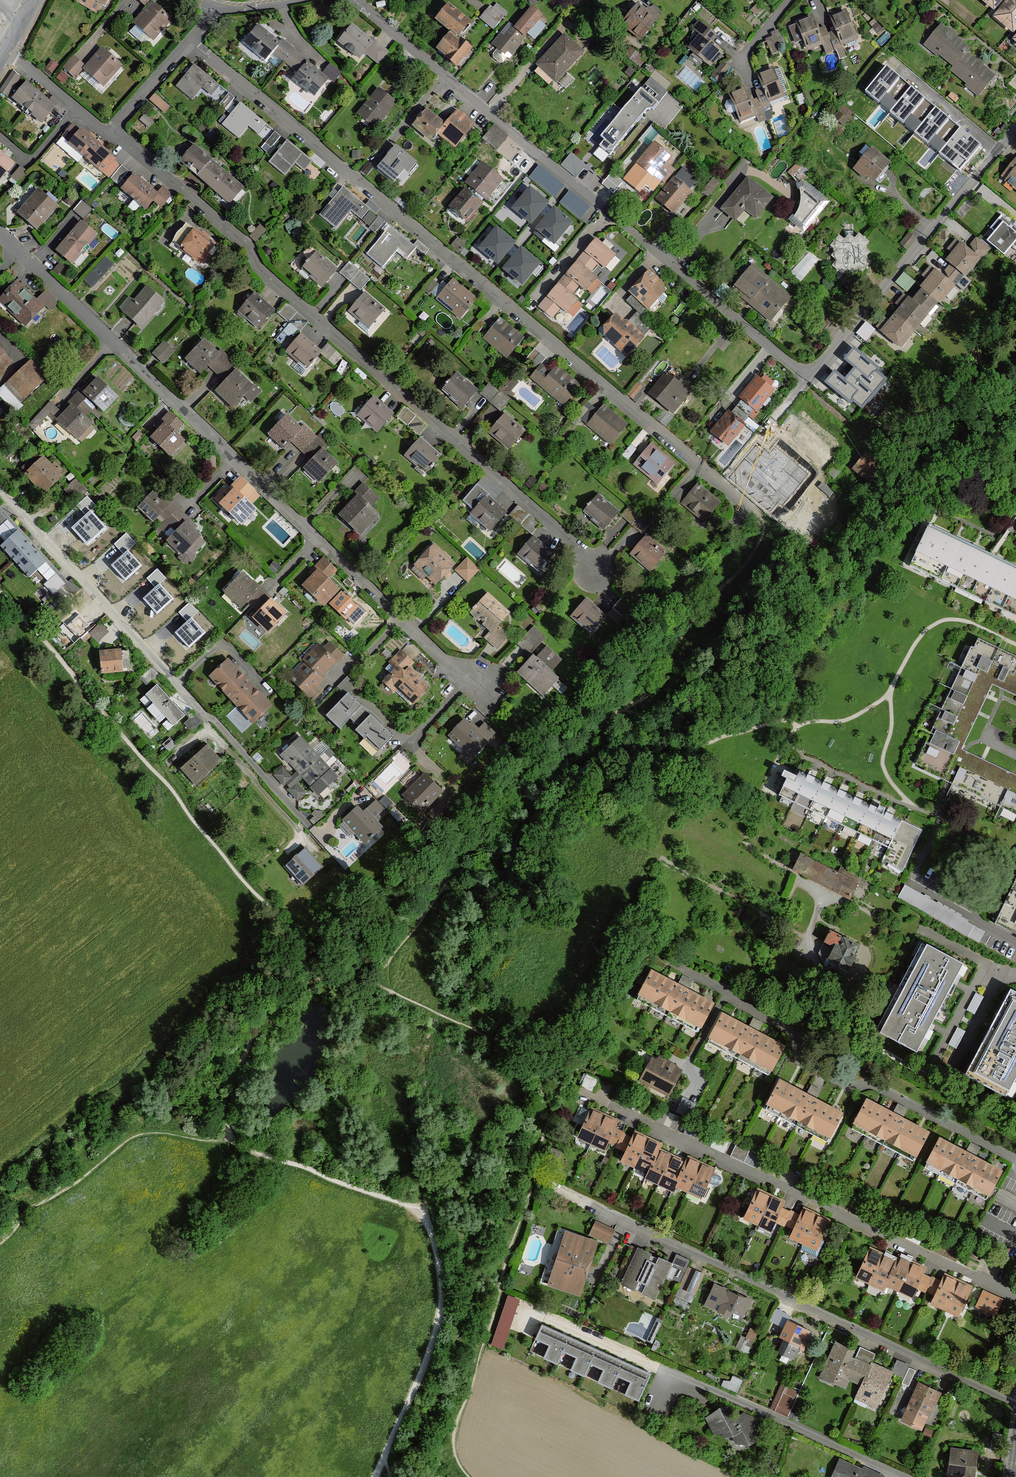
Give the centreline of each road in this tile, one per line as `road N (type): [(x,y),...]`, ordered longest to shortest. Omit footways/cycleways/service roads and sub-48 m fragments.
road 1 (residential): [(1015,125),(807,377),(353,0)]
road 2 (residential): [(754,513),(190,41)]
road 3 (residential): [(488,685),(445,660),(0,234)]
road 4 (residential): [(596,572),(587,555),(264,272),(247,242),(107,134)]
road 5 (residential): [(1015,1402),(550,1187)]
road 6 (residential): [(1015,1296),(592,1099)]
road 7 (residential): [(0,490),(309,824)]
road 8 (track): [(423,1208),(442,1275),(440,1316),(376,1476)]
road 9 (track): [(423,1208),(411,1151),(428,1044)]
road 10 (residential): [(107,134),(5,47)]
road 11 (residential): [(190,41),(107,134)]

